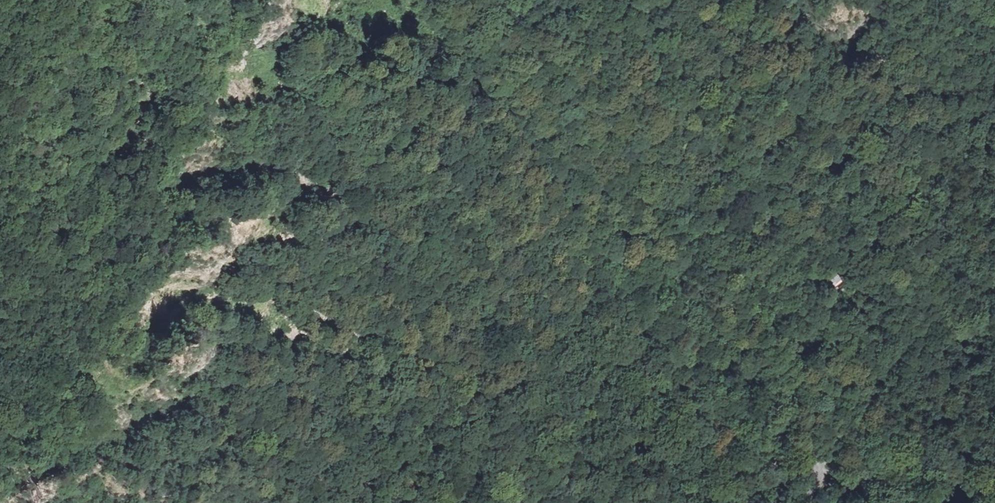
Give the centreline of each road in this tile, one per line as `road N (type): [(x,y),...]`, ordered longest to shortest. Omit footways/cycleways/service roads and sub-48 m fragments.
road 1 (unclassified): [(794,502),(824,478),(826,459),(717,502)]

